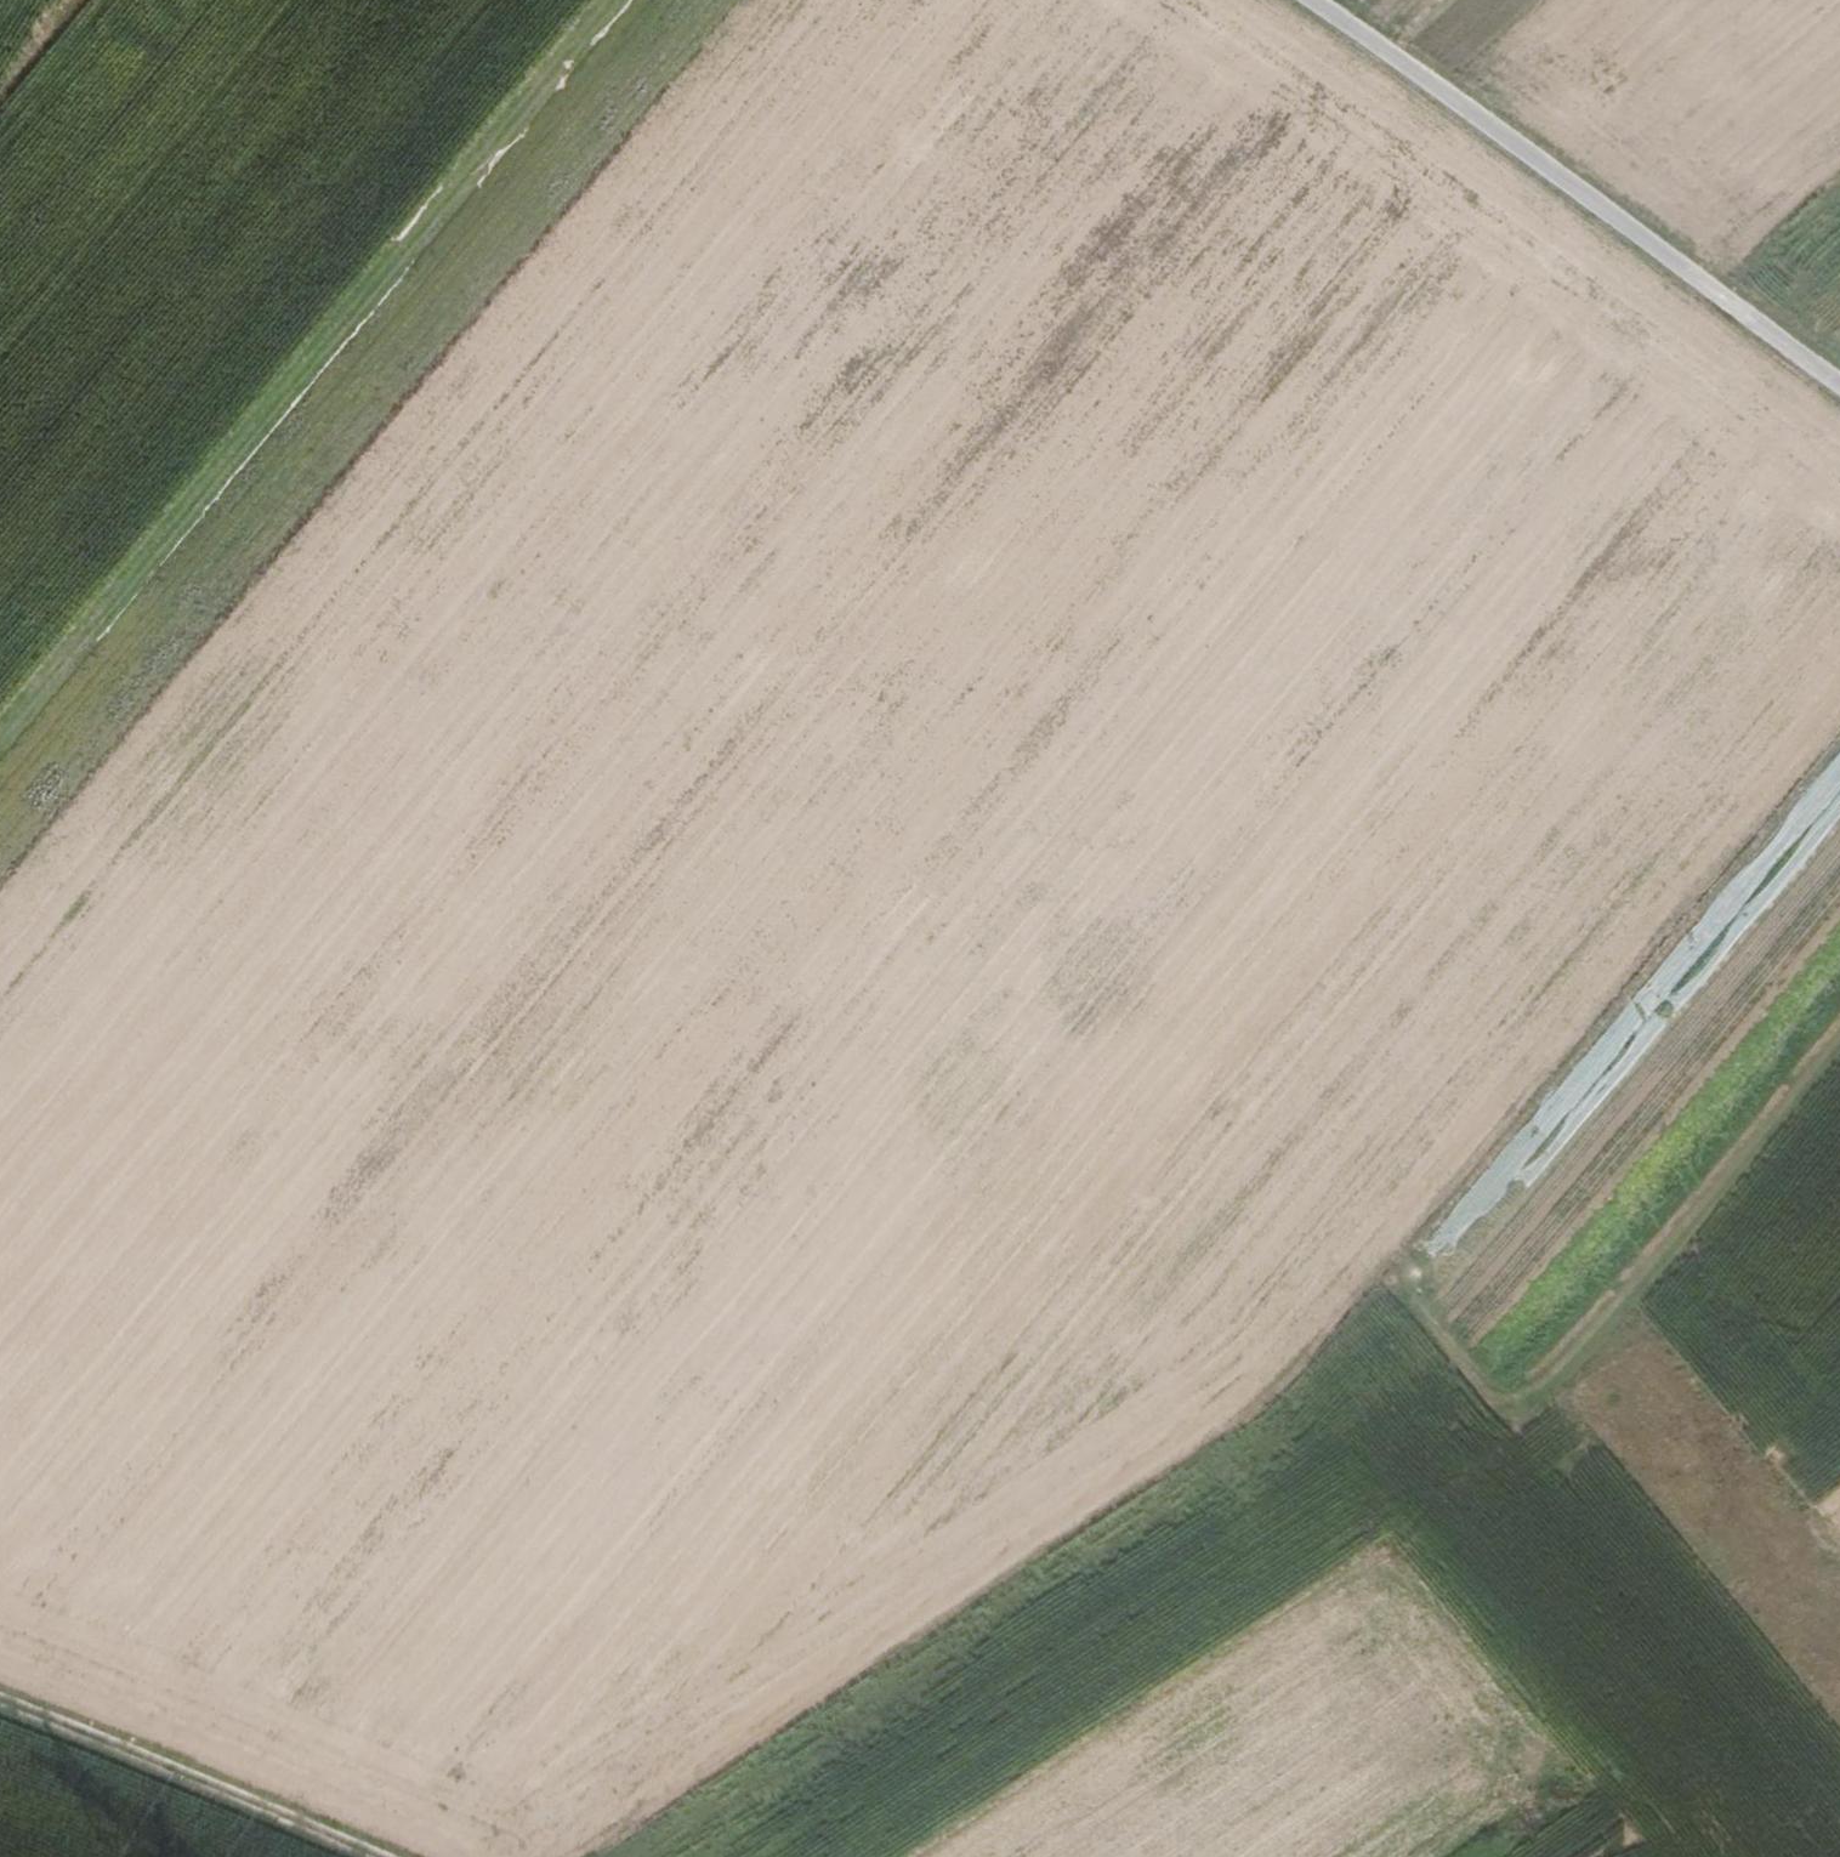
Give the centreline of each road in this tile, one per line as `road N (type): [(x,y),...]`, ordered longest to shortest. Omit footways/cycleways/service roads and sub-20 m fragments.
road 1 (unclassified): [(1316,0),(1839,384)]
road 2 (track): [(376,1856),(0,1707)]

